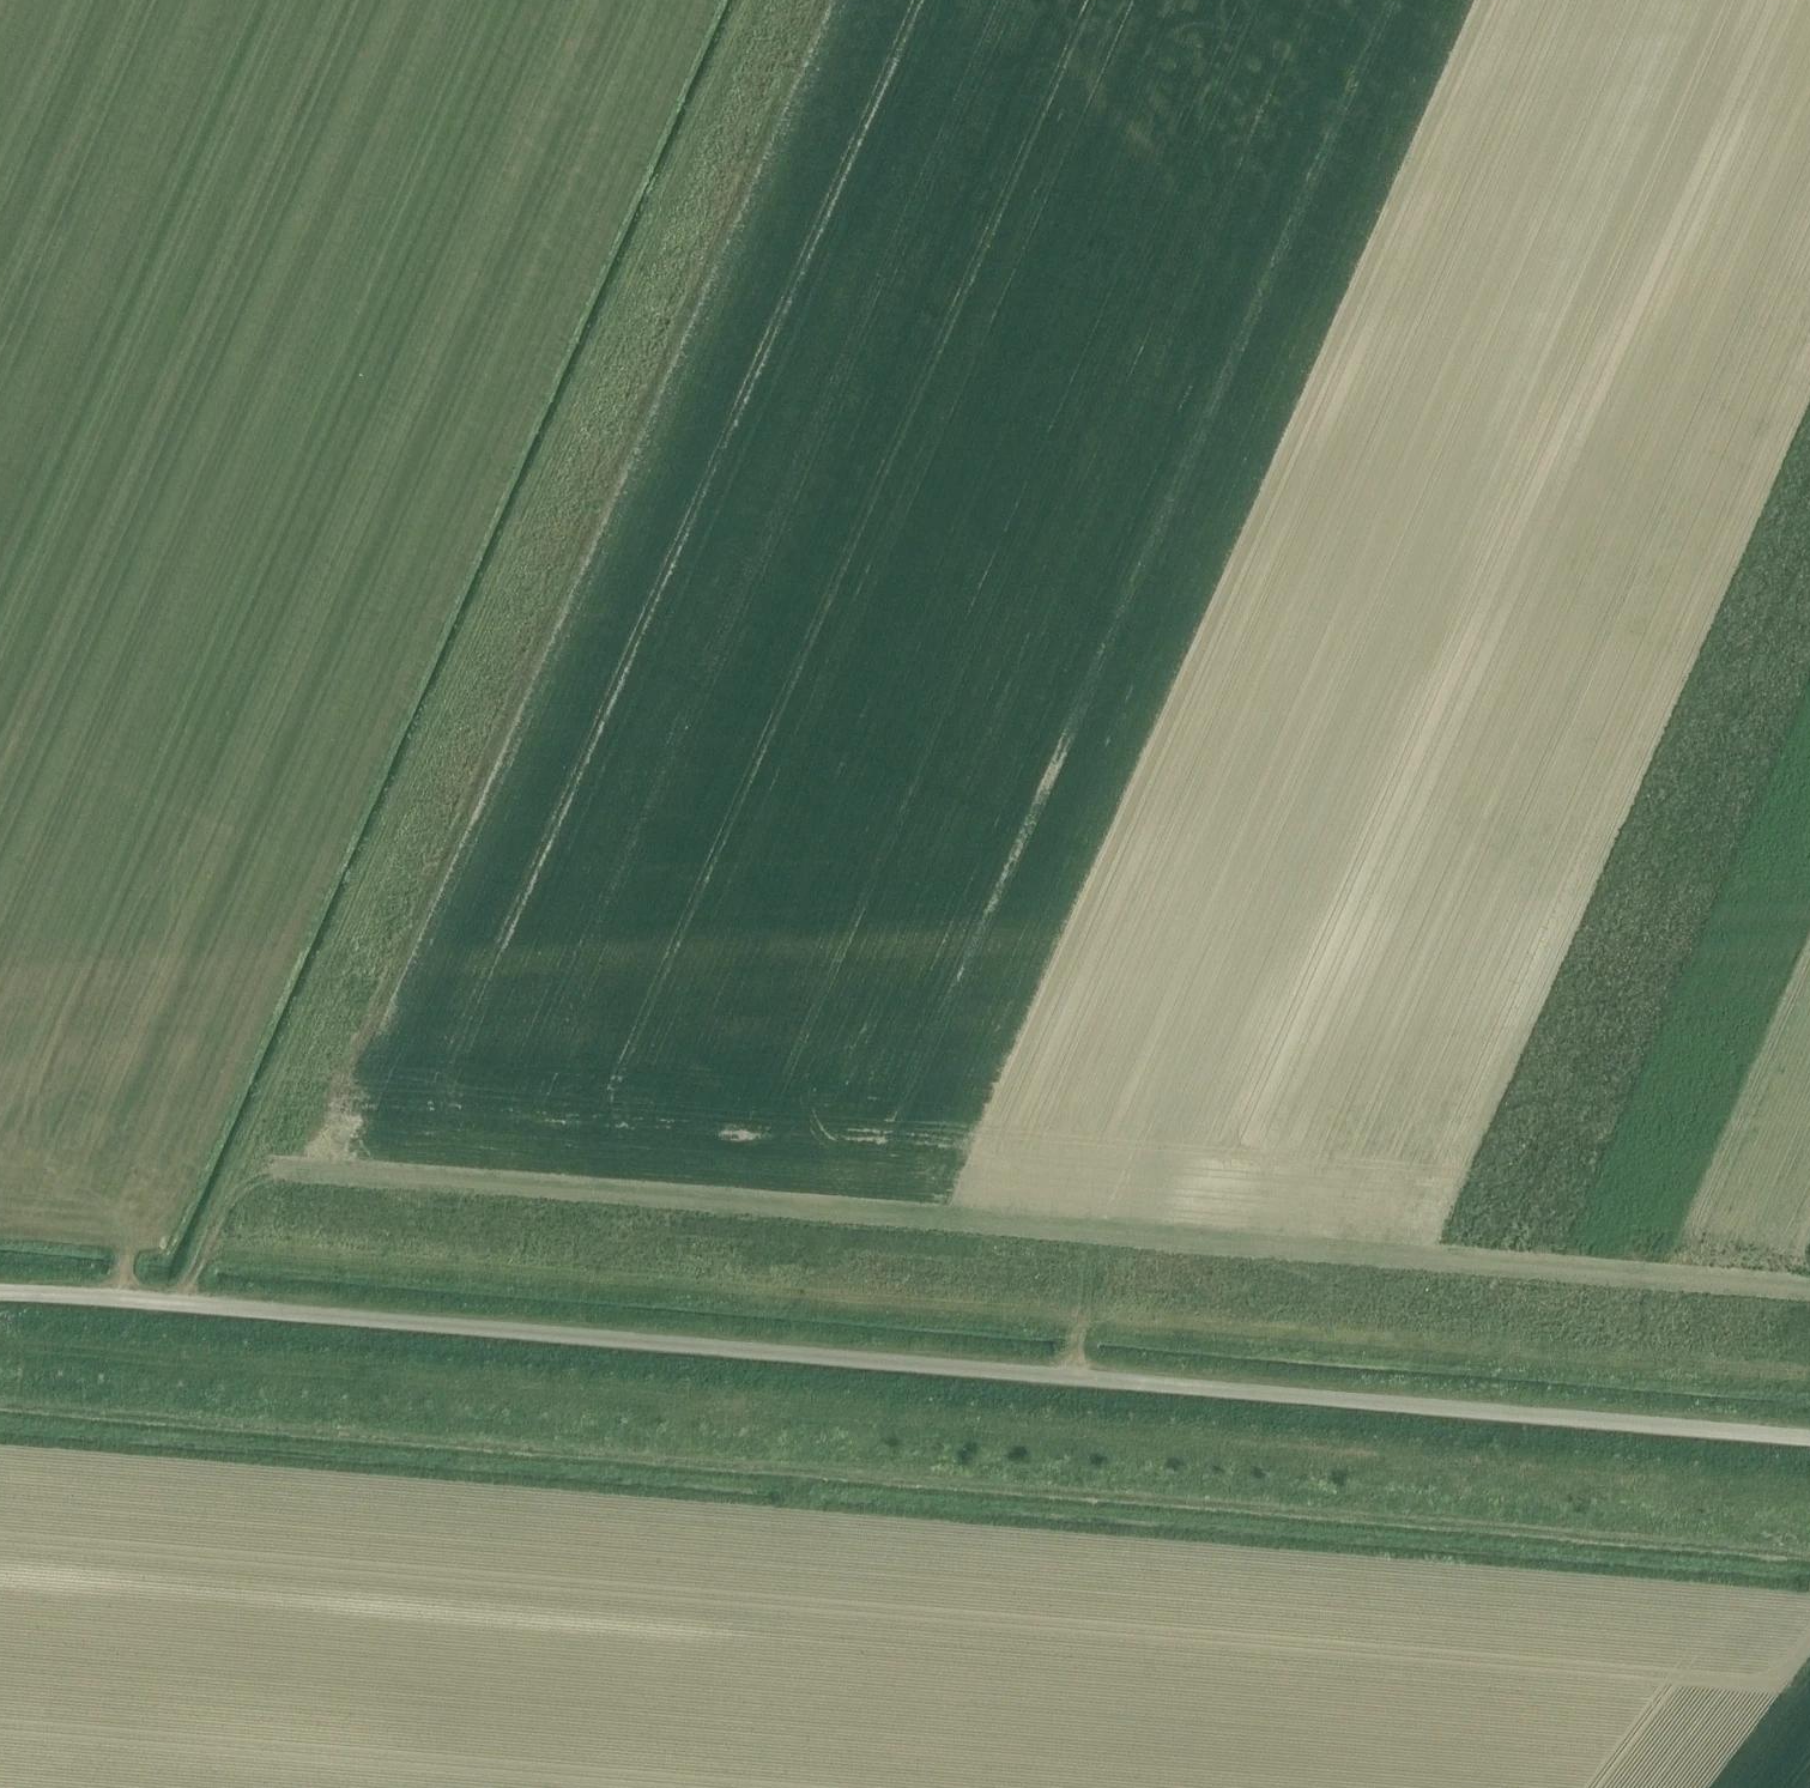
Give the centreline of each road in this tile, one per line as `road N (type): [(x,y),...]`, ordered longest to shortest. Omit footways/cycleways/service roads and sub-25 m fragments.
road 1 (unclassified): [(1809,1435),(628,1333),(0,1293)]

